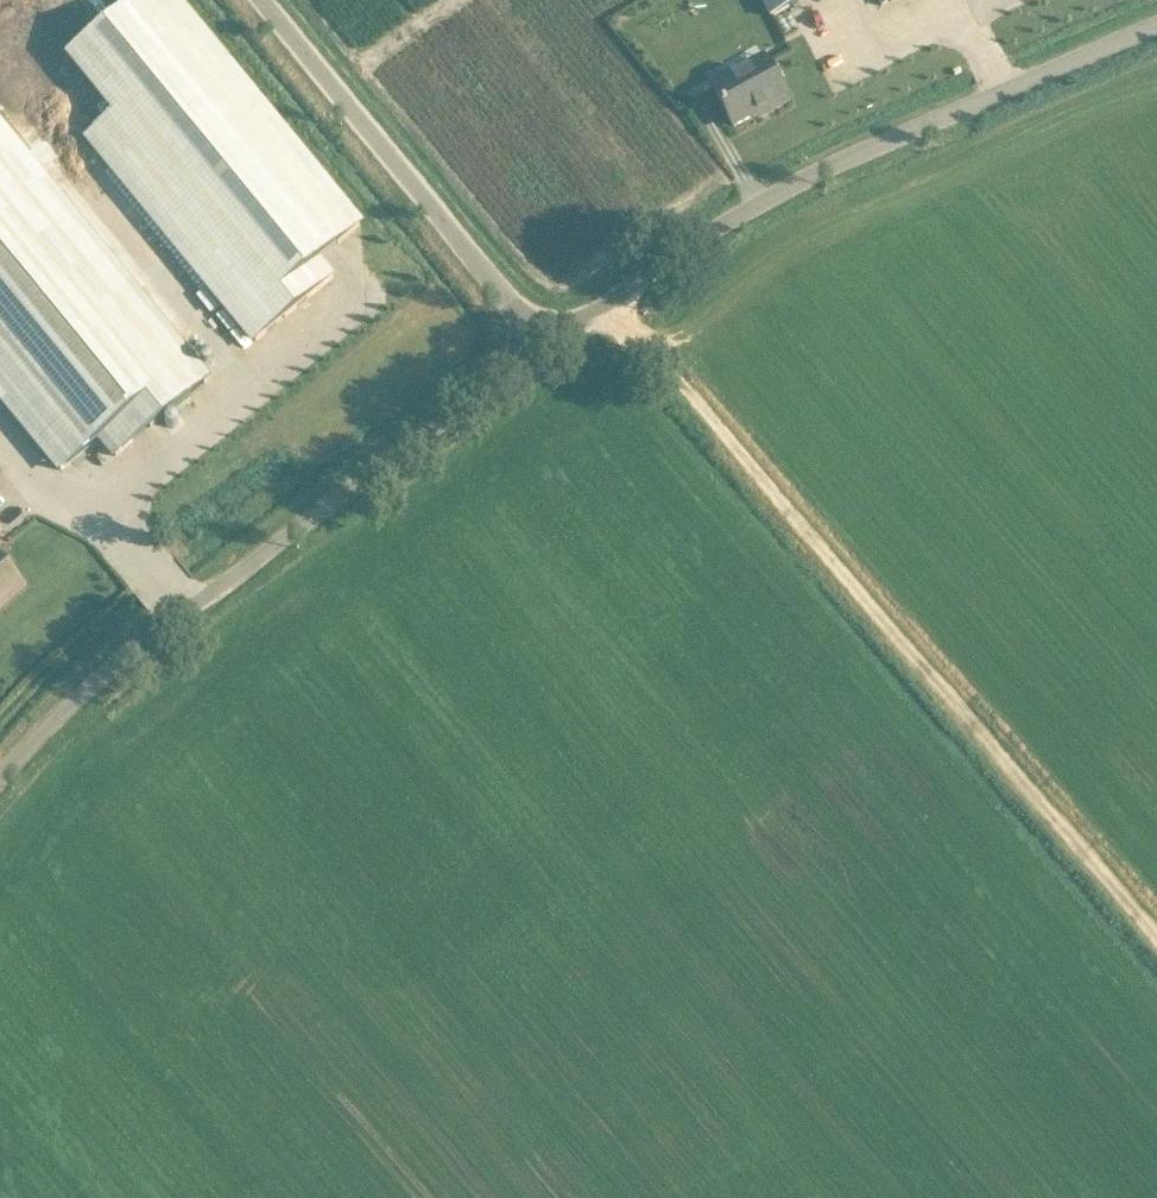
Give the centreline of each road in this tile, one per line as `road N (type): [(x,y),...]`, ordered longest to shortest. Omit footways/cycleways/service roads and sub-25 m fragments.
road 1 (track): [(608,299),(1156,928)]
road 2 (unclassified): [(0,789),(173,621),(544,343)]
road 3 (unclassified): [(544,343),(705,231),(824,167),(1156,25)]
road 4 (unclassified): [(544,343),(264,0)]

